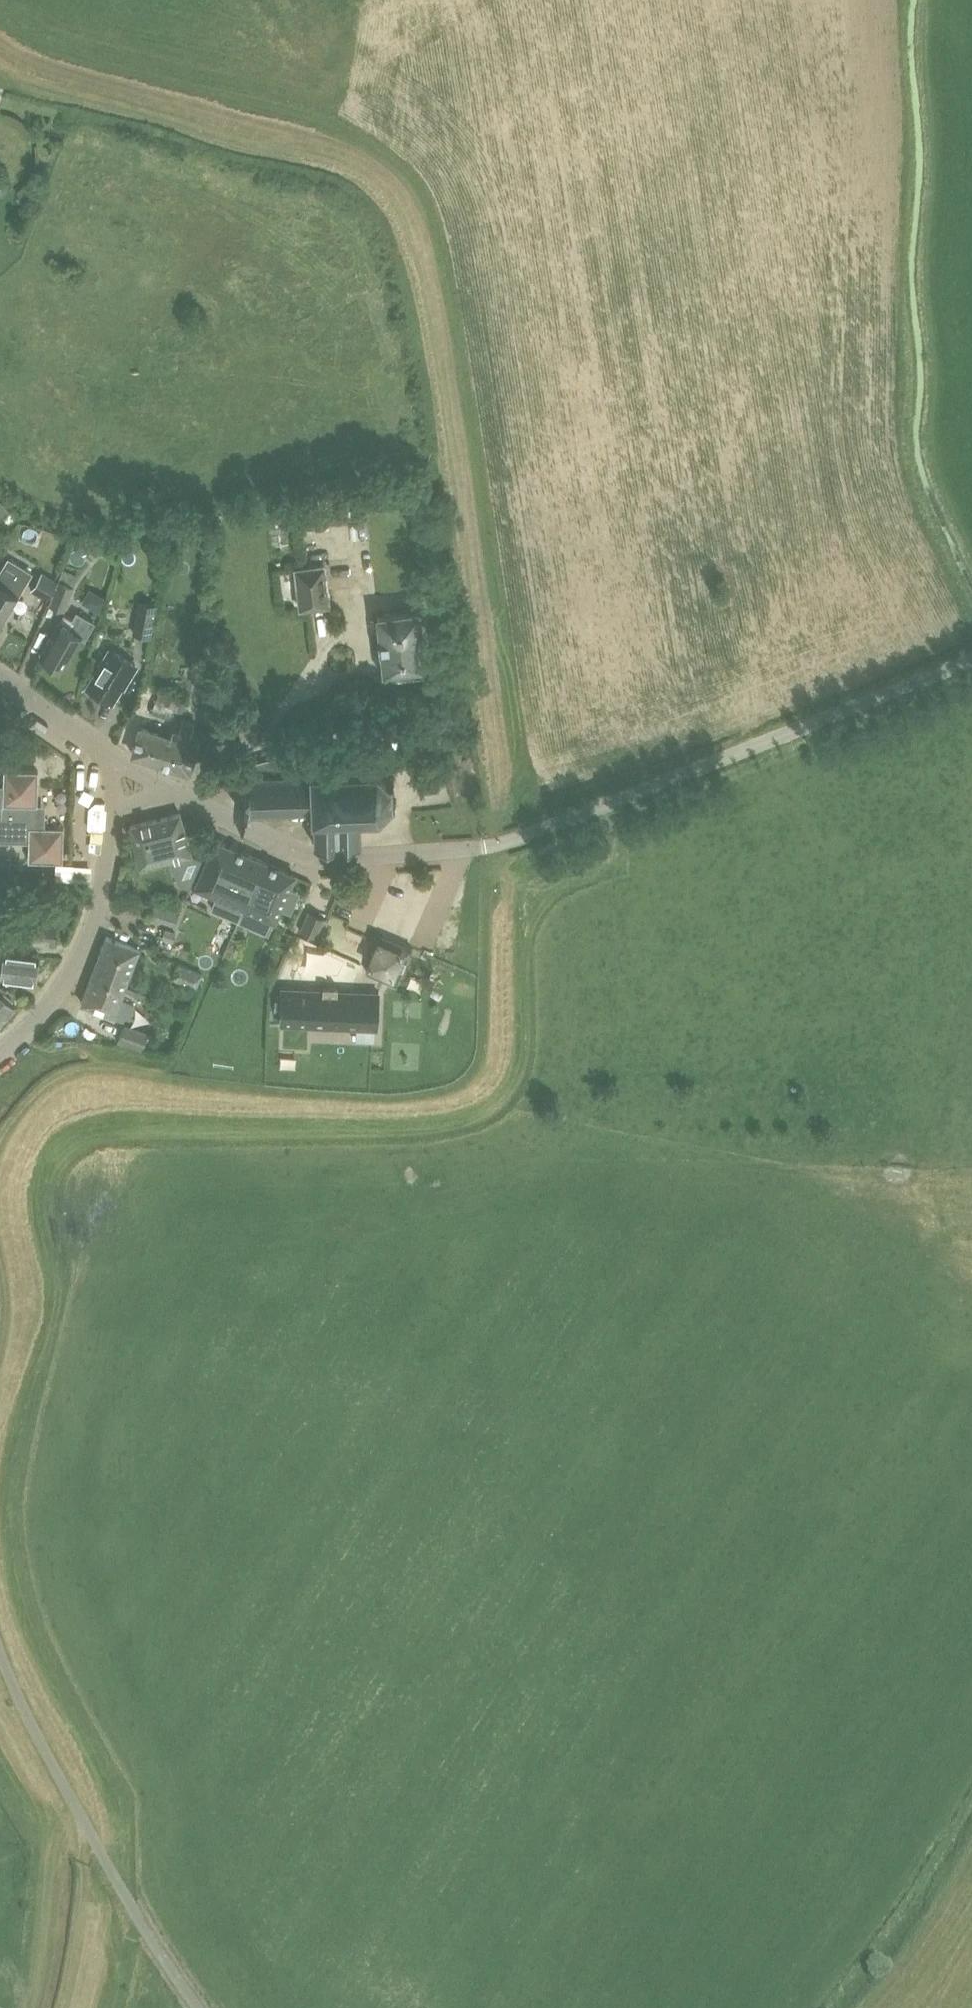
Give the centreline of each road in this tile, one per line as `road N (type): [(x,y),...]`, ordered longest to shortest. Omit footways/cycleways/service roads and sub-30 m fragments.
road 1 (unclassified): [(489,846),(971,660)]
road 2 (residential): [(489,846),(319,857),(174,793)]
road 3 (residential): [(0,1056),(50,1007),(86,949),(117,813)]
road 4 (residential): [(107,754),(0,677)]

